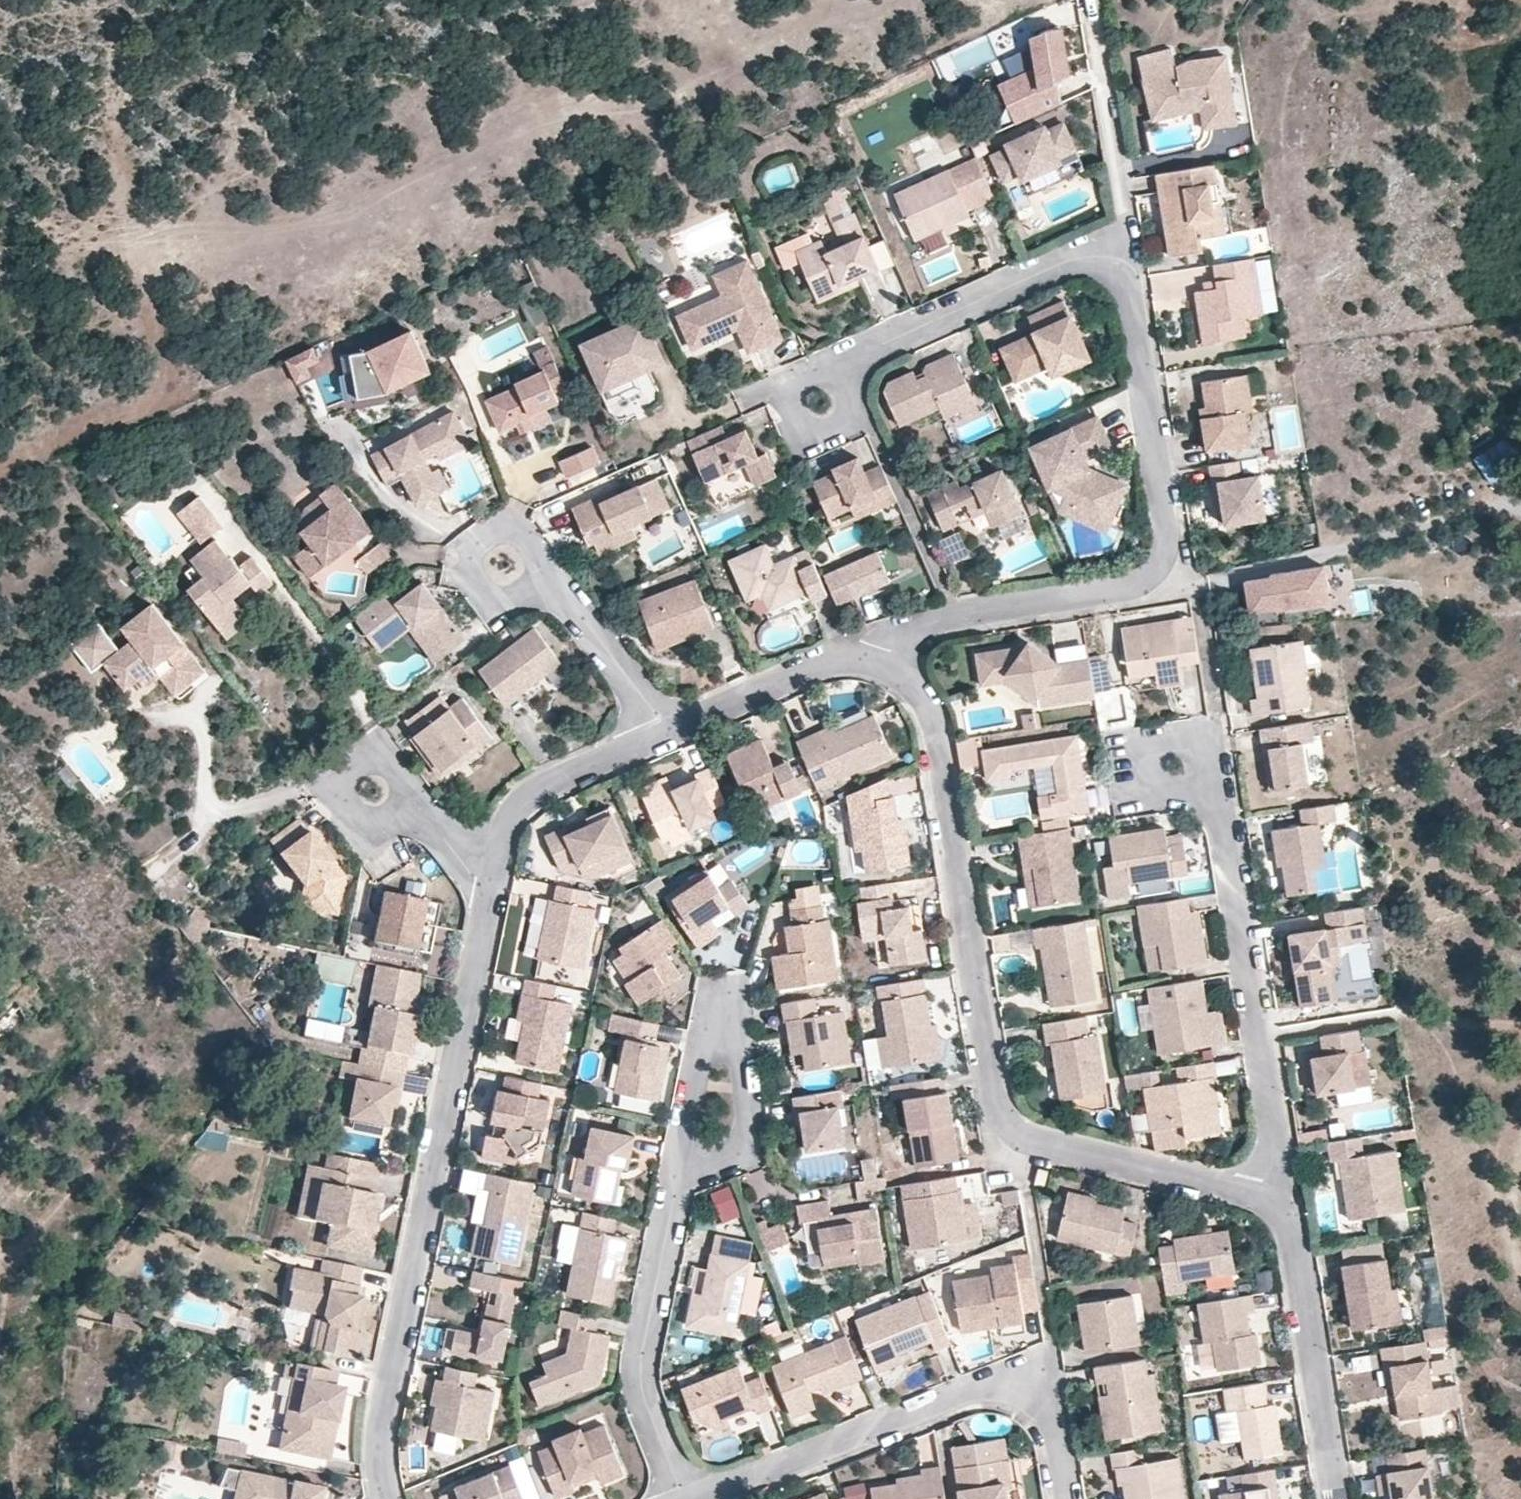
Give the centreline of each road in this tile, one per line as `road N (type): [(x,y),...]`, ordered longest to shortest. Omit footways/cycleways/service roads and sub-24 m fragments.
road 1 (residential): [(879,669),(907,689),(929,726),(995,1098),(1007,1127),(1036,1143),(1261,1198)]
road 2 (residential): [(488,876),(380,1426),(387,1498)]
road 3 (residential): [(1107,265),(1133,306),(1170,529),(1159,569),(1123,591),(921,630),(906,636),(879,669)]
road 4 (residential): [(704,1498),(961,1395),(992,1392),(1021,1399),(1046,1420),(1065,1498)]
road 5 (residential): [(1194,783),(1215,805),(1277,1141),(1261,1198)]
road 6 (residential): [(682,1171),(640,1377),(683,1498)]
road 7 (residential): [(1261,1198),(1277,1208),(1293,1236),(1335,1498)]
road 8 (residential): [(1107,265),(1063,264),(837,362)]
road 9 (residential): [(682,1171),(697,1059),(714,1033),(730,1035),(736,1049),(743,1133),(730,1156)]
road 10 (residential): [(1093,0),(1124,218),(1107,265)]
road 11 (residential): [(665,731),(532,792),(508,821),(488,876)]
road 12 (residential): [(879,669),(832,664),(665,731)]
road 13 (residential): [(544,580),(665,731)]
road 14 (residential): [(544,580),(514,534),(469,551),(465,574),(490,605),(502,605)]
road 15 (residential): [(837,362),(861,417),(853,422),(818,436),(803,433),(785,399),(789,385)]
road 16 (residential): [(401,813),(403,792),(392,774),(372,766),(352,772),(339,789),(339,811),(353,828),(375,832)]
road 17 (residential): [(1194,783),(1180,794),(1163,794),(1149,782),(1147,764),(1157,750),(1174,744),(1190,752),(1198,772)]

